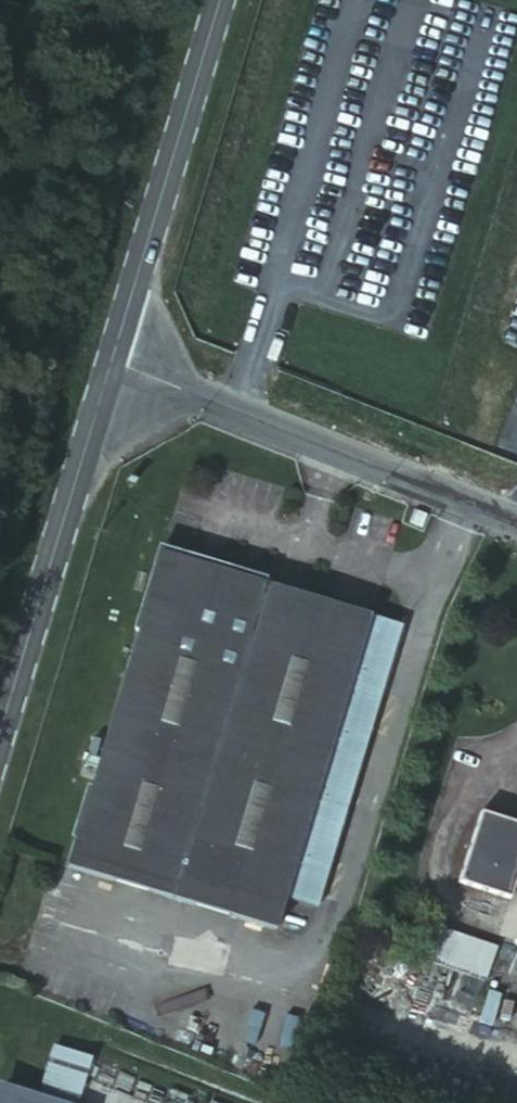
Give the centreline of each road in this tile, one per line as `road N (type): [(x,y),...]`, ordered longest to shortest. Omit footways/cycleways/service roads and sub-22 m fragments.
road 1 (unclassified): [(110,366),(516,522)]
road 2 (secondary): [(110,366),(221,0)]
road 3 (secondary): [(0,730),(110,366)]
road 4 (track): [(0,78),(196,82)]

